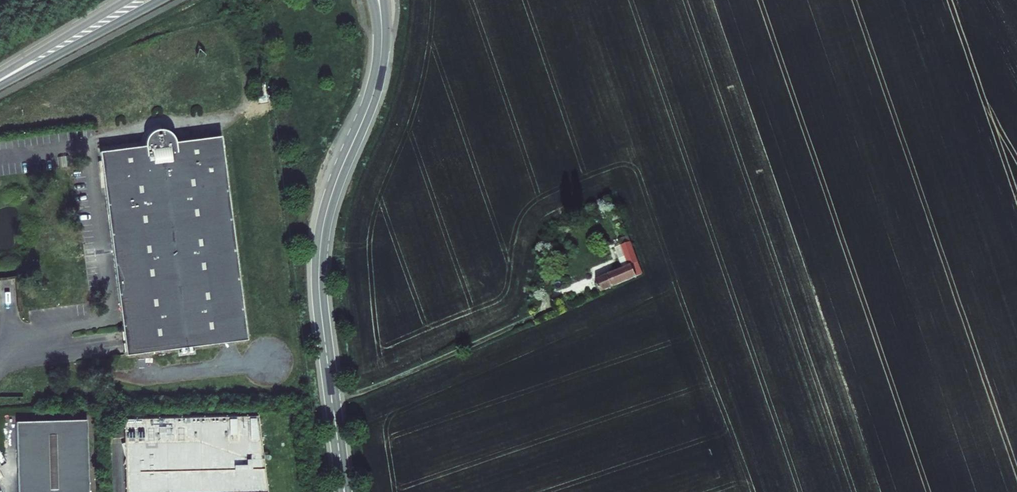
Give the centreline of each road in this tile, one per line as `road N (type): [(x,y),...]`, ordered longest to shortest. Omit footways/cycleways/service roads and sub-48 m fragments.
road 1 (secondary): [(344,491),(319,264),(332,192),(374,87),(382,22)]
road 2 (secondary): [(0,84),(159,0)]
road 3 (secondary): [(127,0),(0,77)]

